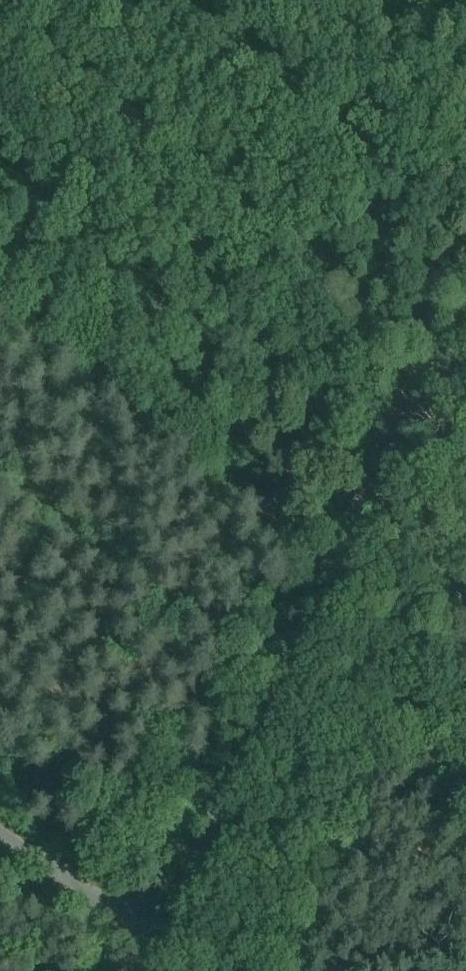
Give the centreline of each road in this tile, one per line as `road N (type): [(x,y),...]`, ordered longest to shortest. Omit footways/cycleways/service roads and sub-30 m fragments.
road 1 (unclassified): [(465,330),(426,380),(252,747),(149,934)]
road 2 (track): [(0,299),(335,560)]
road 3 (unclassified): [(0,838),(149,934)]
road 4 (track): [(149,934),(169,933),(264,970)]

